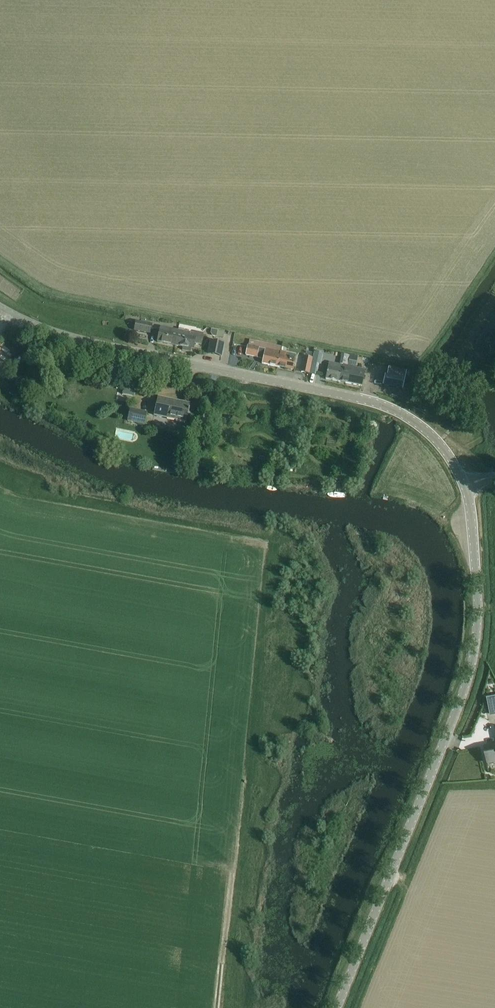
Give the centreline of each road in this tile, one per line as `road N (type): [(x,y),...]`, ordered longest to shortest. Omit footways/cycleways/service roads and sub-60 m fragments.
road 1 (tertiary): [(335,1007),(472,662),(477,576),(464,485)]
road 2 (tertiary): [(464,485),(437,440),(383,405),(109,347),(0,307)]
road 3 (track): [(217,1007),(232,874)]

